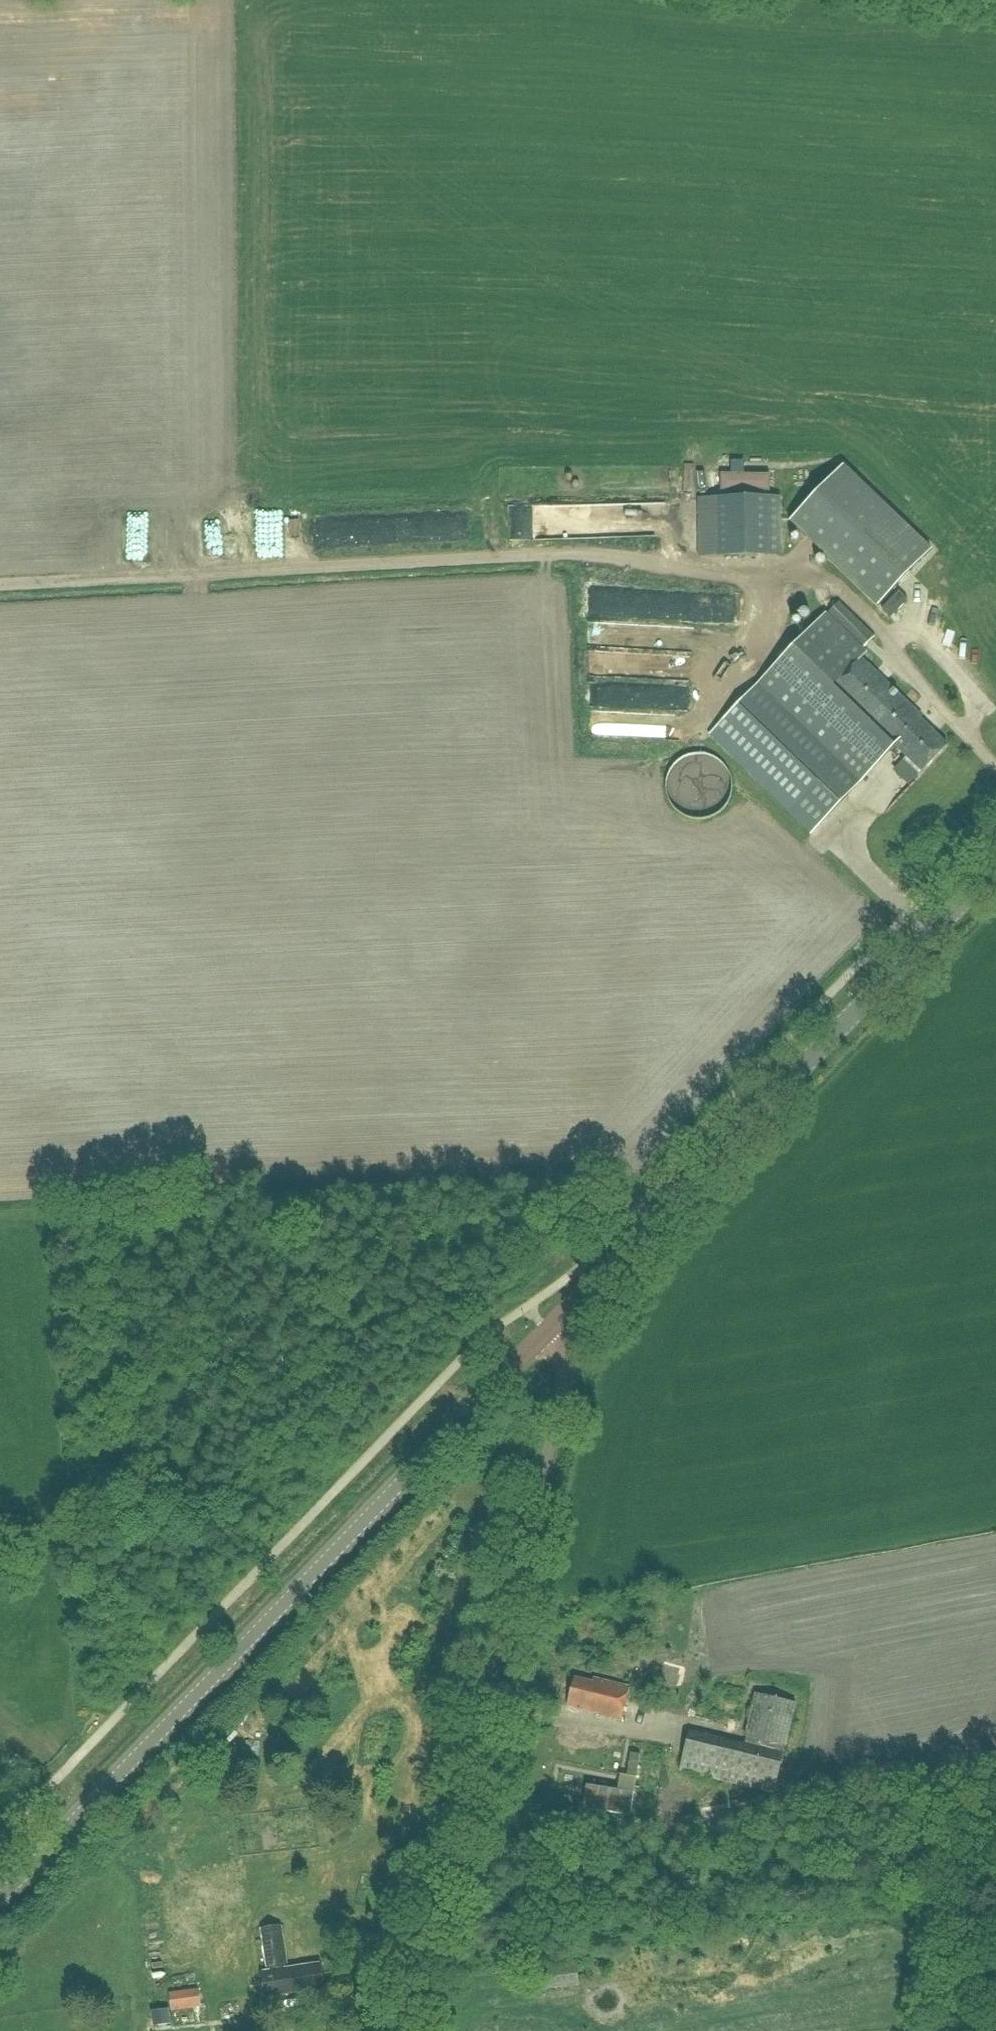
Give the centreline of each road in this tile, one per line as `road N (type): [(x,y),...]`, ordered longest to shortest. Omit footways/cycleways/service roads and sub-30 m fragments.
road 1 (tertiary): [(0,1899),(548,1331)]
road 2 (unclassified): [(404,2030),(563,1392),(567,1362),(548,1331)]
road 3 (tertiary): [(548,1331),(995,867)]

